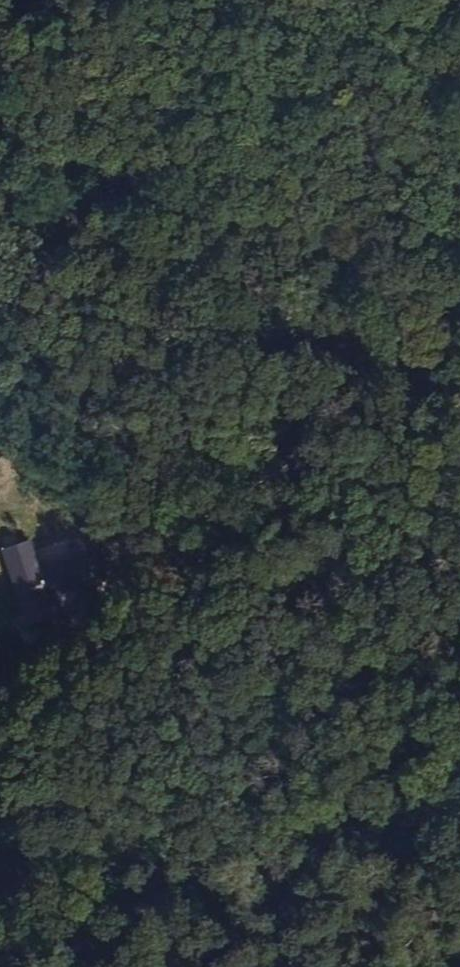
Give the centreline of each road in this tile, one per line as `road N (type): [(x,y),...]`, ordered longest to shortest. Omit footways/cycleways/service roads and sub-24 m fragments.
road 1 (track): [(0,117),(188,216),(277,247),(459,245)]
road 2 (track): [(459,259),(125,573)]
road 3 (track): [(125,573),(0,410)]
road 4 (track): [(0,698),(125,573)]

